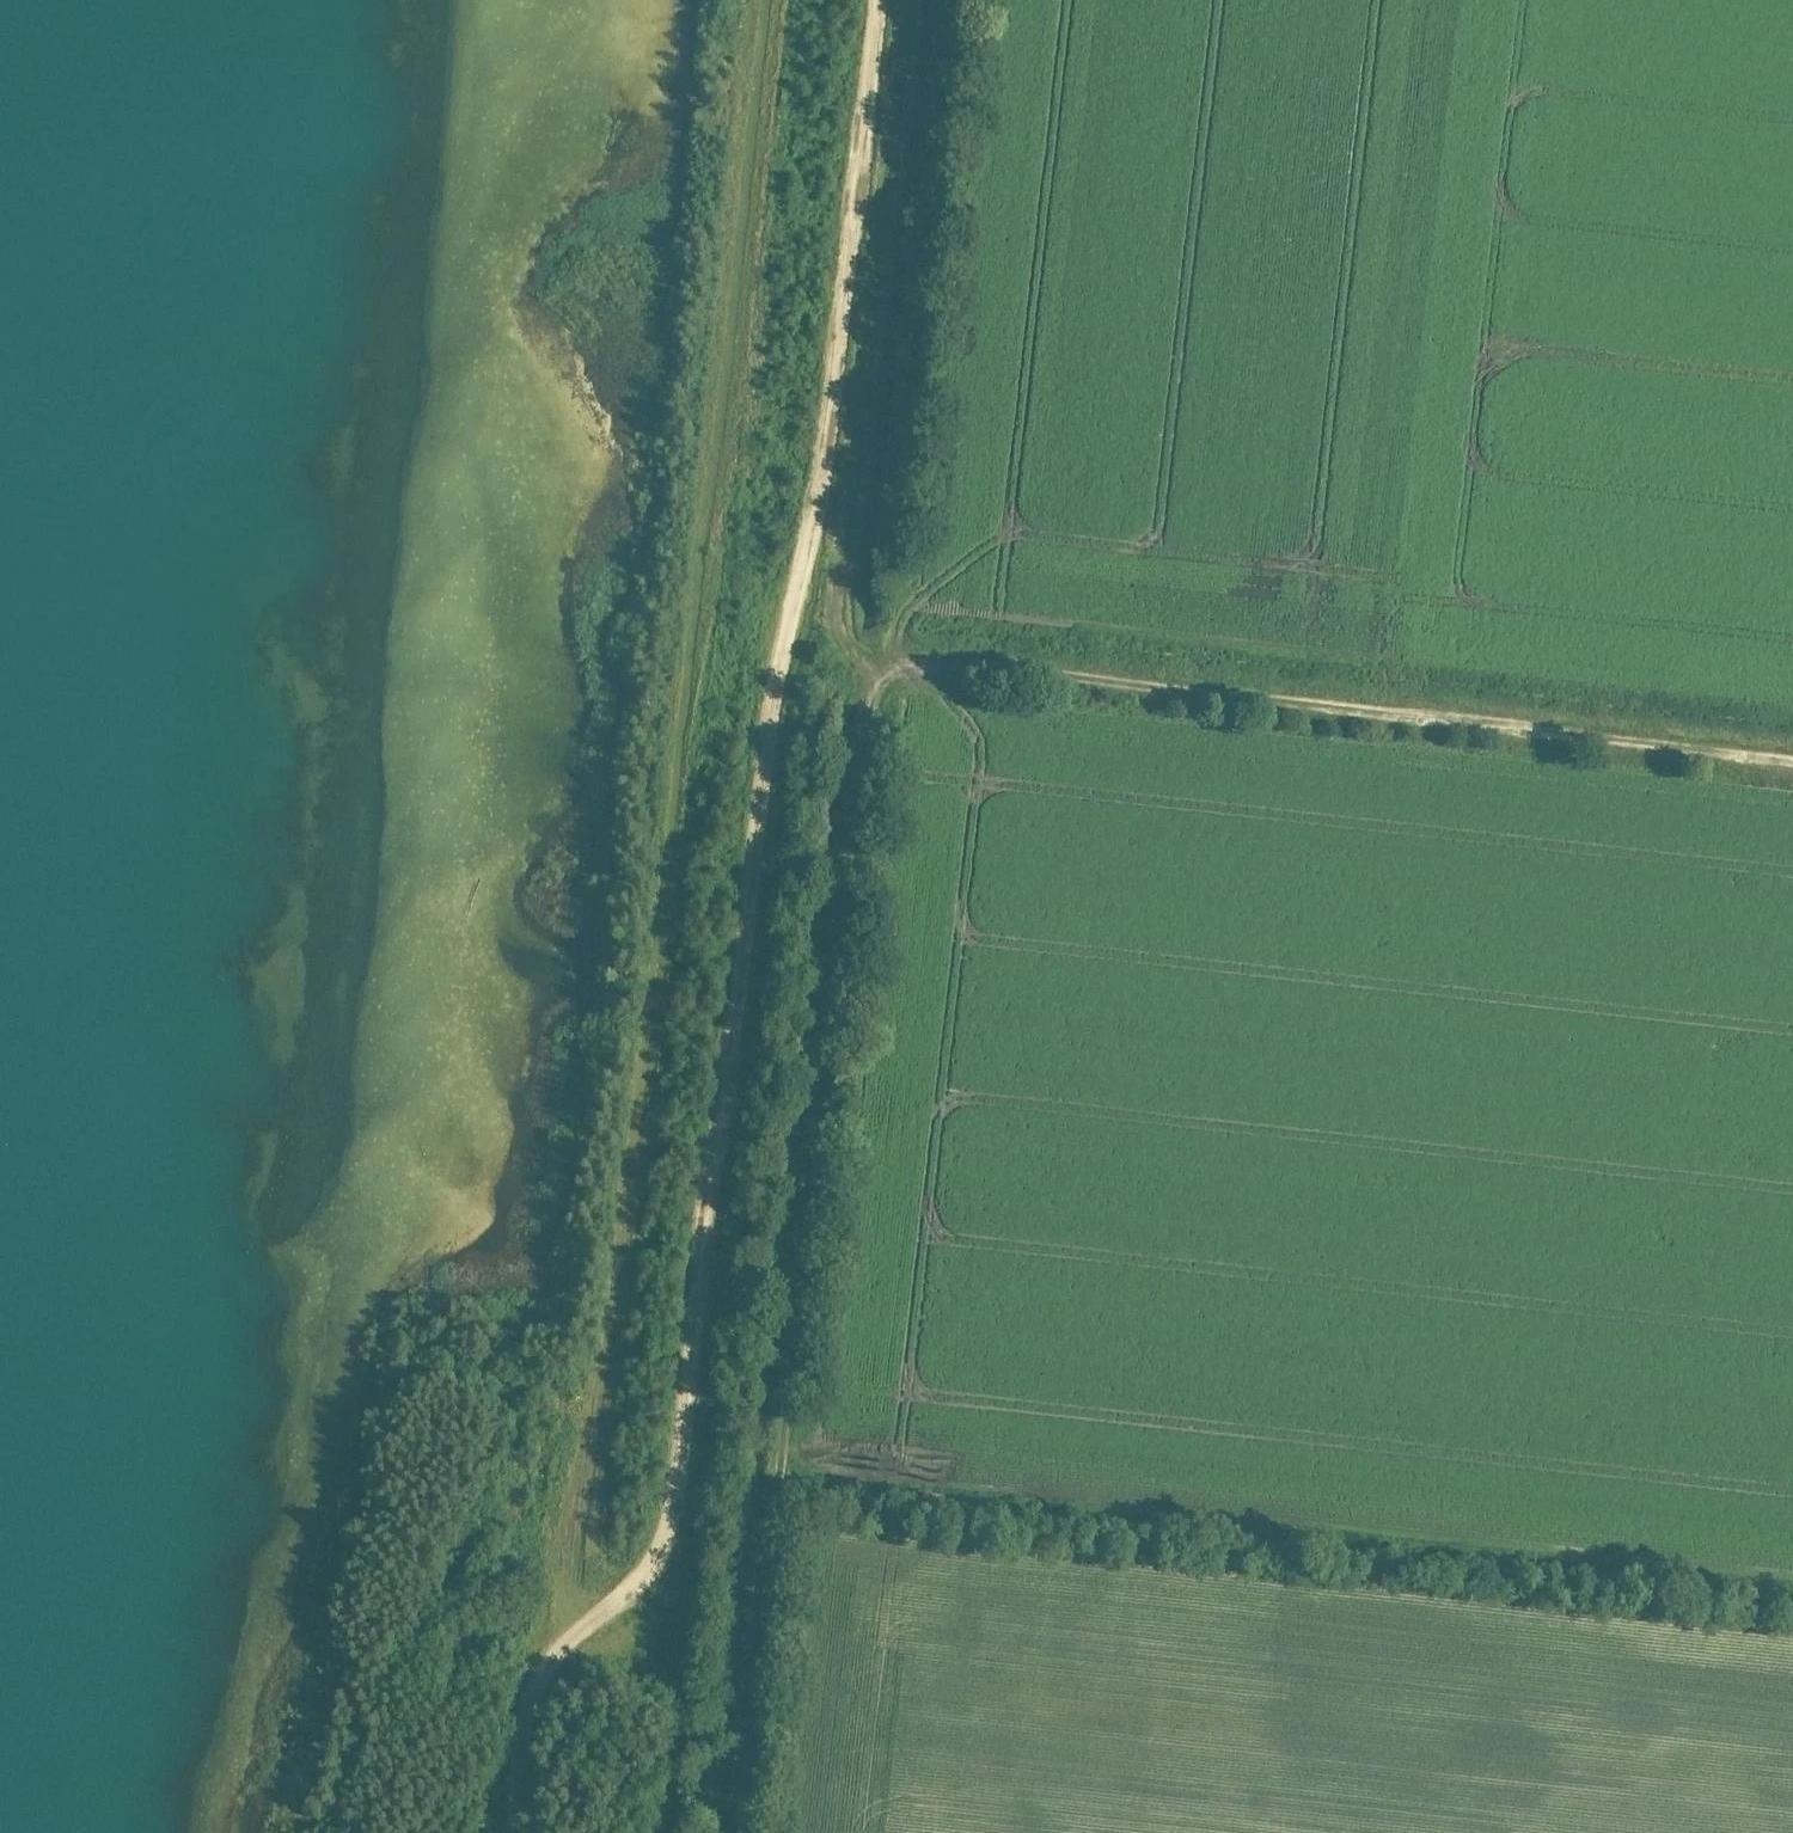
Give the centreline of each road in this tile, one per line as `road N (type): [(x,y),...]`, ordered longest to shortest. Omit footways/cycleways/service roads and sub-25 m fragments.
road 1 (track): [(772,0),(607,1371),(540,1643),(508,1832)]
road 2 (track): [(912,0),(840,620),(871,689),(739,1832)]
road 3 (track): [(880,0),(826,448),(772,689),(670,1529),(660,1565),(623,1607),(540,1643)]

